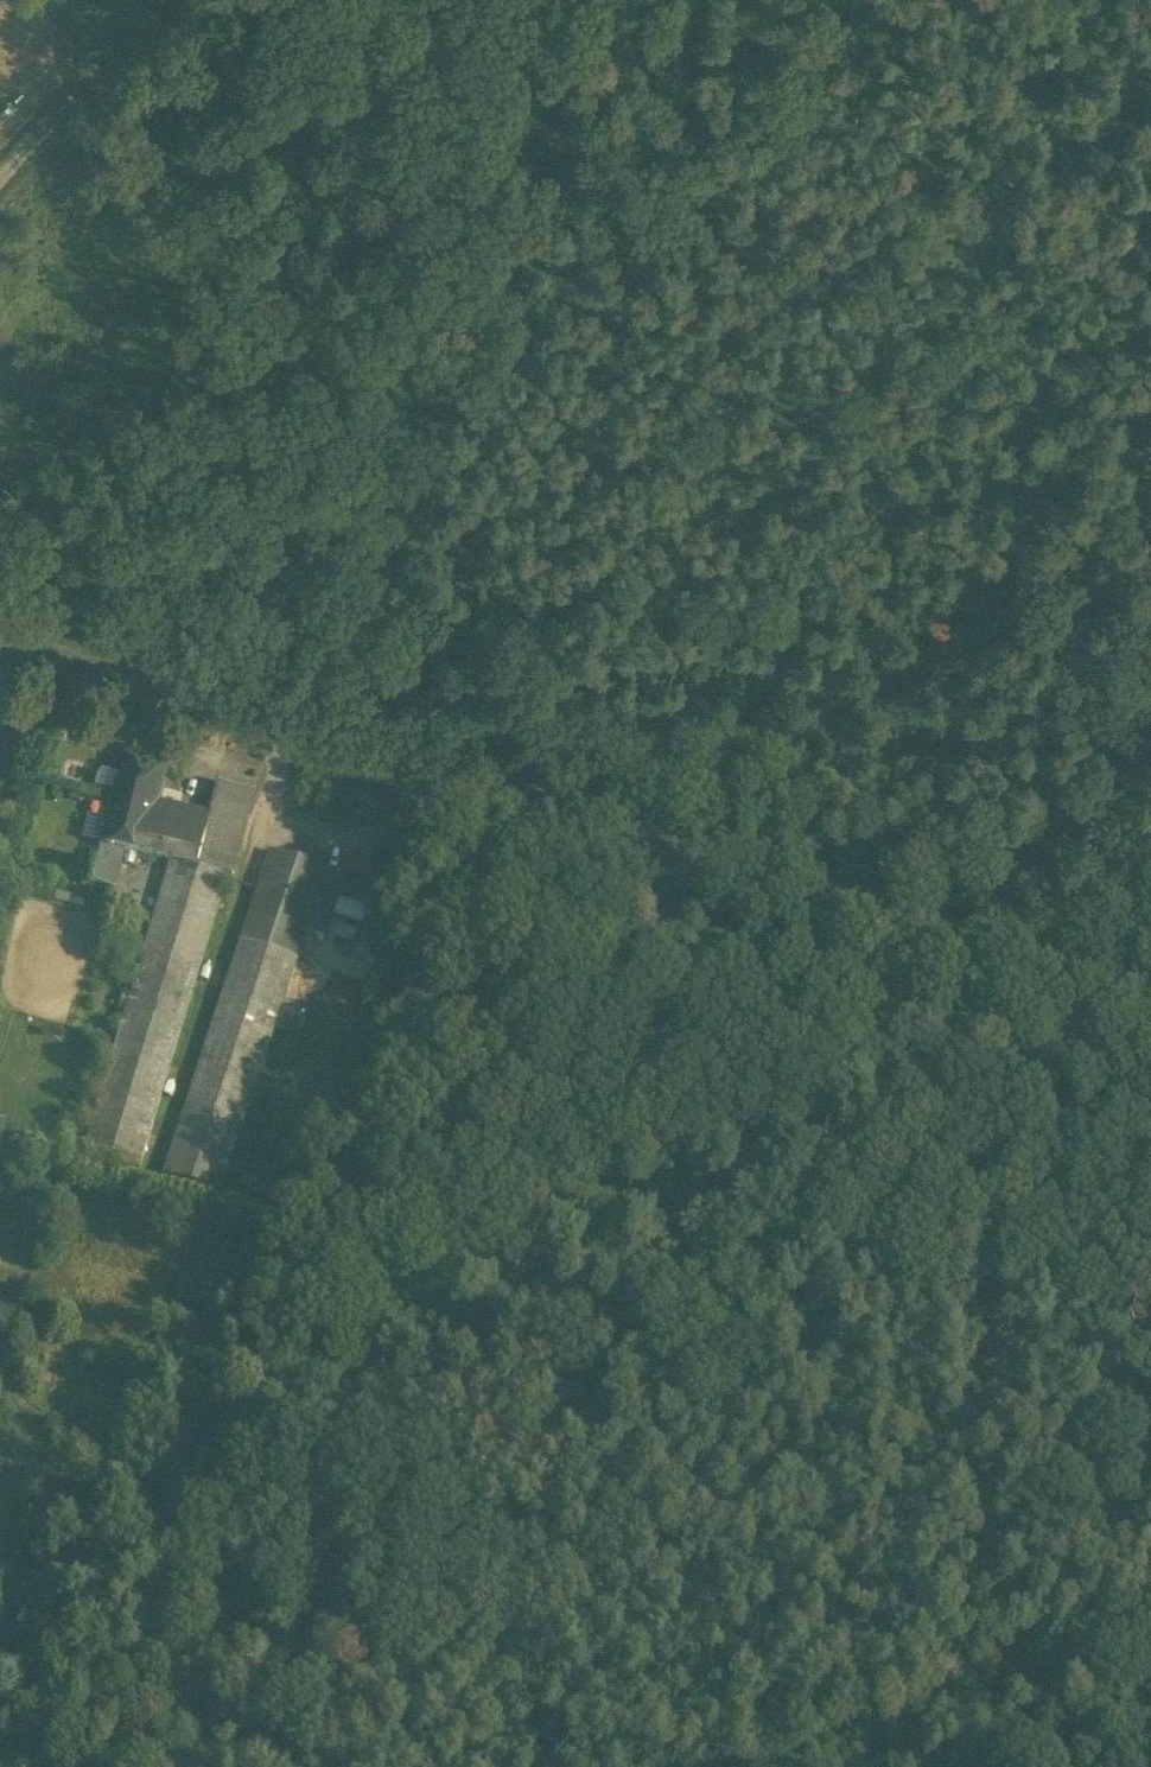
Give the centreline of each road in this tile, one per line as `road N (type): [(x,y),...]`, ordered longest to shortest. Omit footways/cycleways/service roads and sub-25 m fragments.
road 1 (secondary): [(1150,1027),(1066,991),(899,942),(0,632)]

